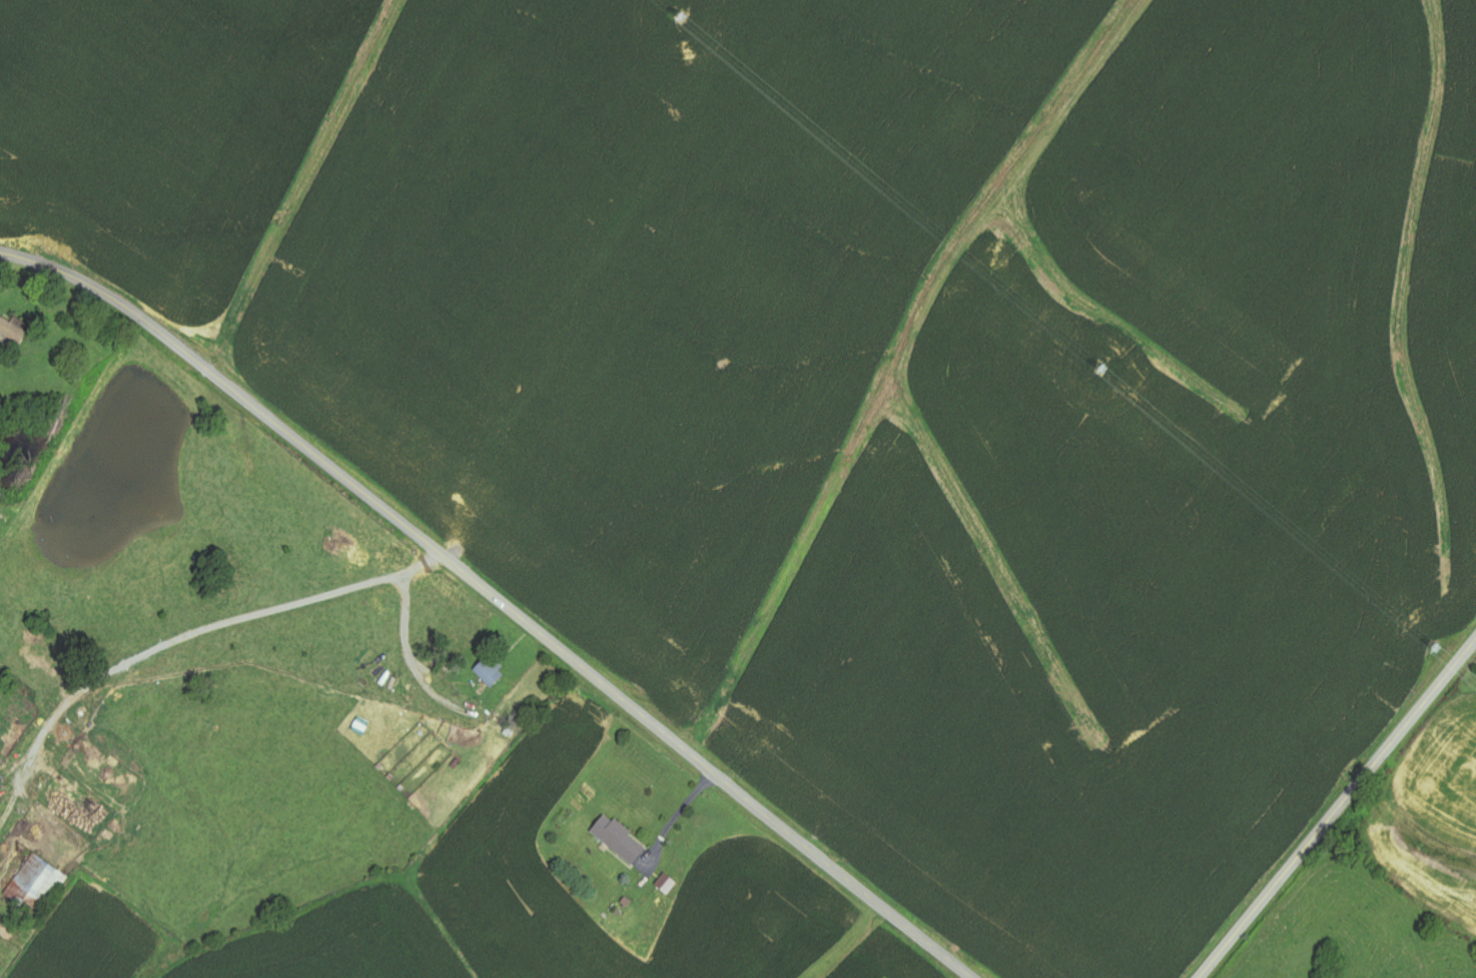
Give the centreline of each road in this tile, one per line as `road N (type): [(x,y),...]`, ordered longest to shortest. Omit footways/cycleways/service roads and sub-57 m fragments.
road 1 (tertiary): [(972,977),(150,325),(76,280),(0,254)]
road 2 (residential): [(438,551),(387,577),(209,627),(118,668),(78,693),(23,767)]
road 3 (tertiary): [(1200,977),(1475,641)]

